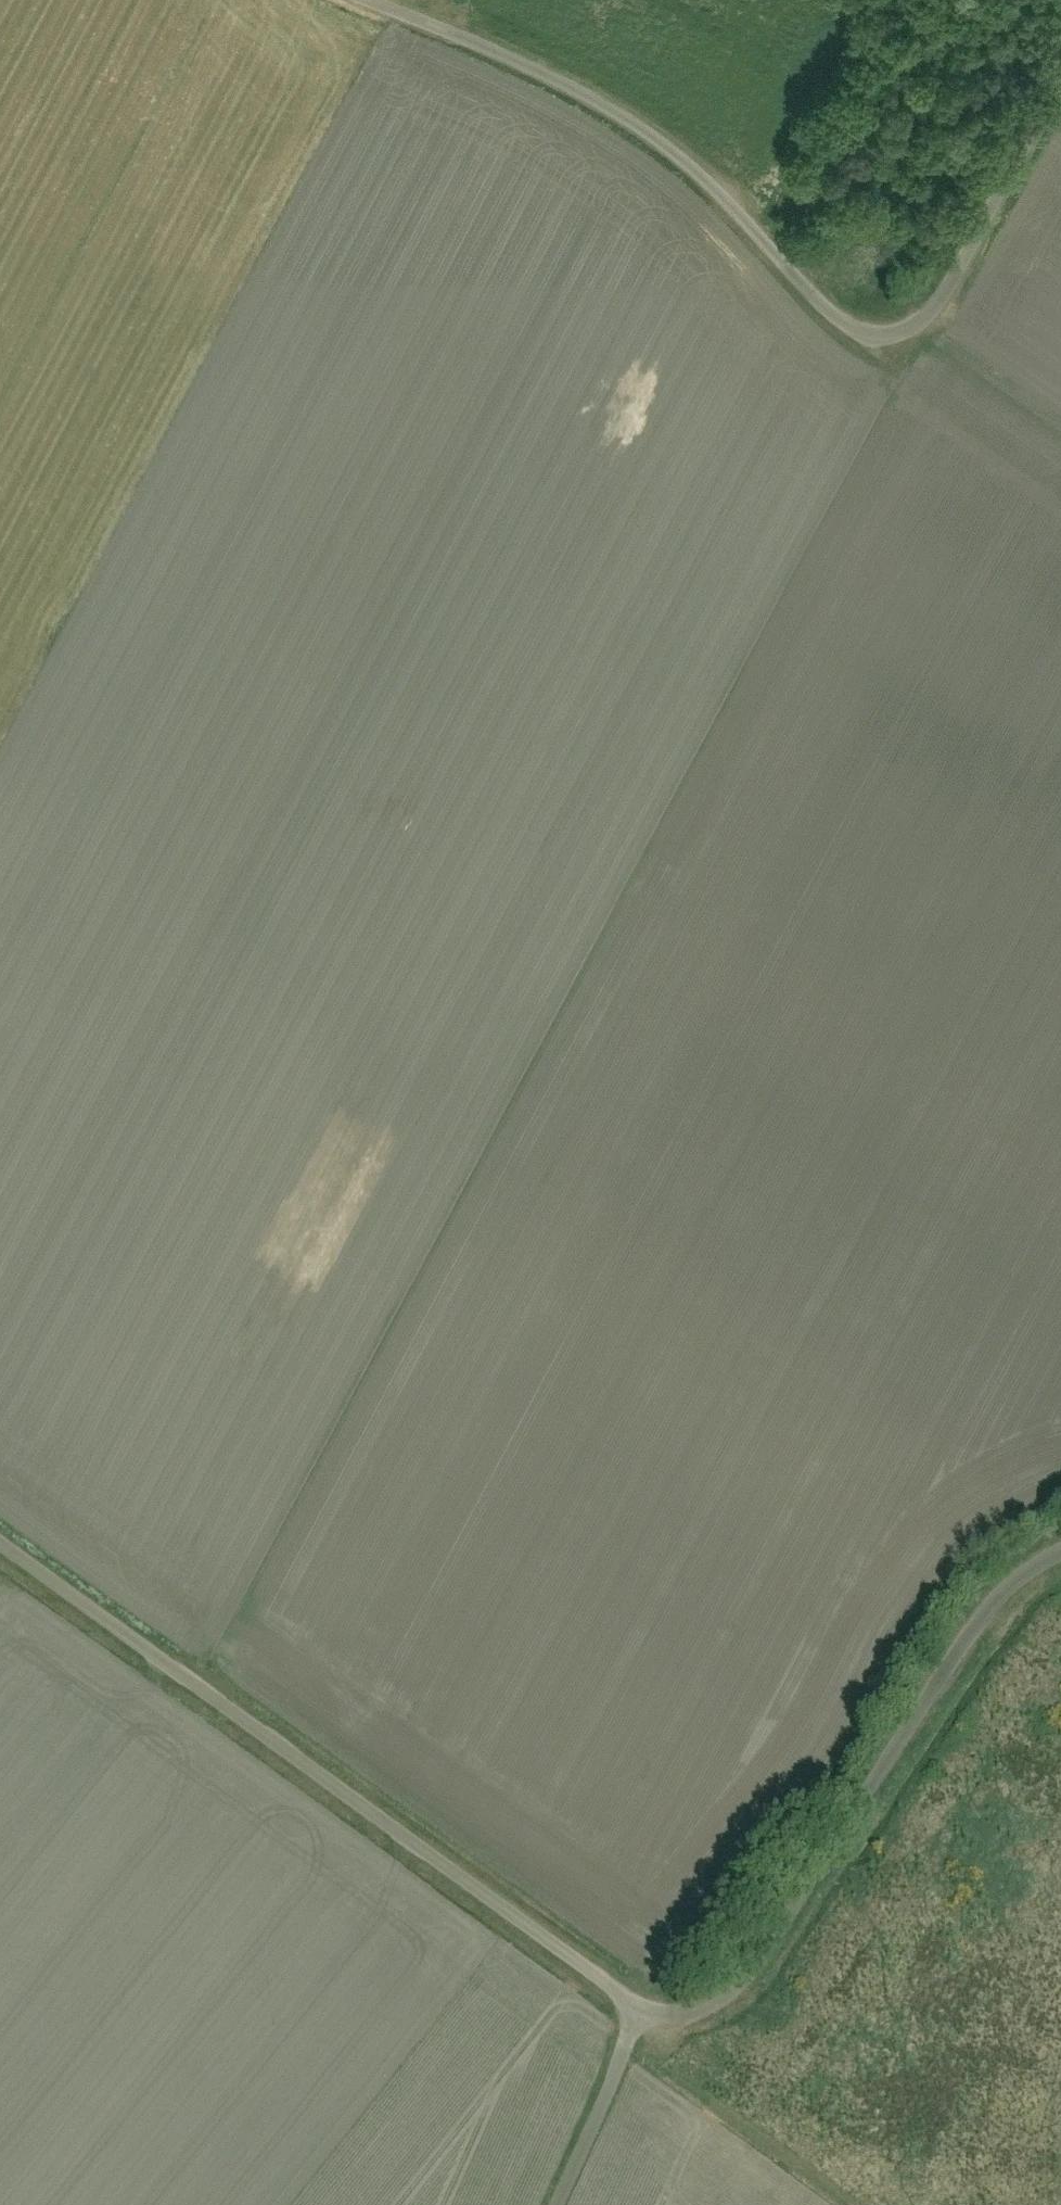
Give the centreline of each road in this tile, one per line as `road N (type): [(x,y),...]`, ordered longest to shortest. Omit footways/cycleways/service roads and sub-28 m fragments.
road 1 (unclassified): [(1060,62),(935,312),(901,333),(875,337),(839,319),(711,184),(652,137),(589,98),(375,0)]
road 2 (unclassified): [(640,2007),(0,1543)]
road 3 (unclassified): [(640,2007),(677,2014),(712,2007),(742,1985),(995,1603),(1032,1568),(1060,1555)]

